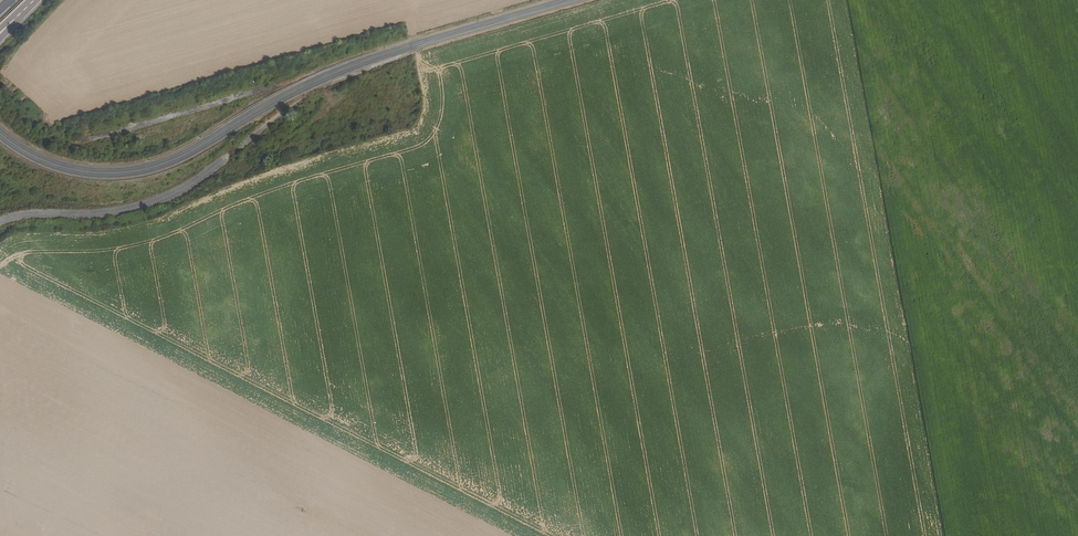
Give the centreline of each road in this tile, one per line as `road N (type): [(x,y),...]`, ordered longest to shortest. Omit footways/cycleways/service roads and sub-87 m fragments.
road 1 (tertiary): [(570,0),(361,61),(155,167),(90,173),(58,166),(0,134)]

